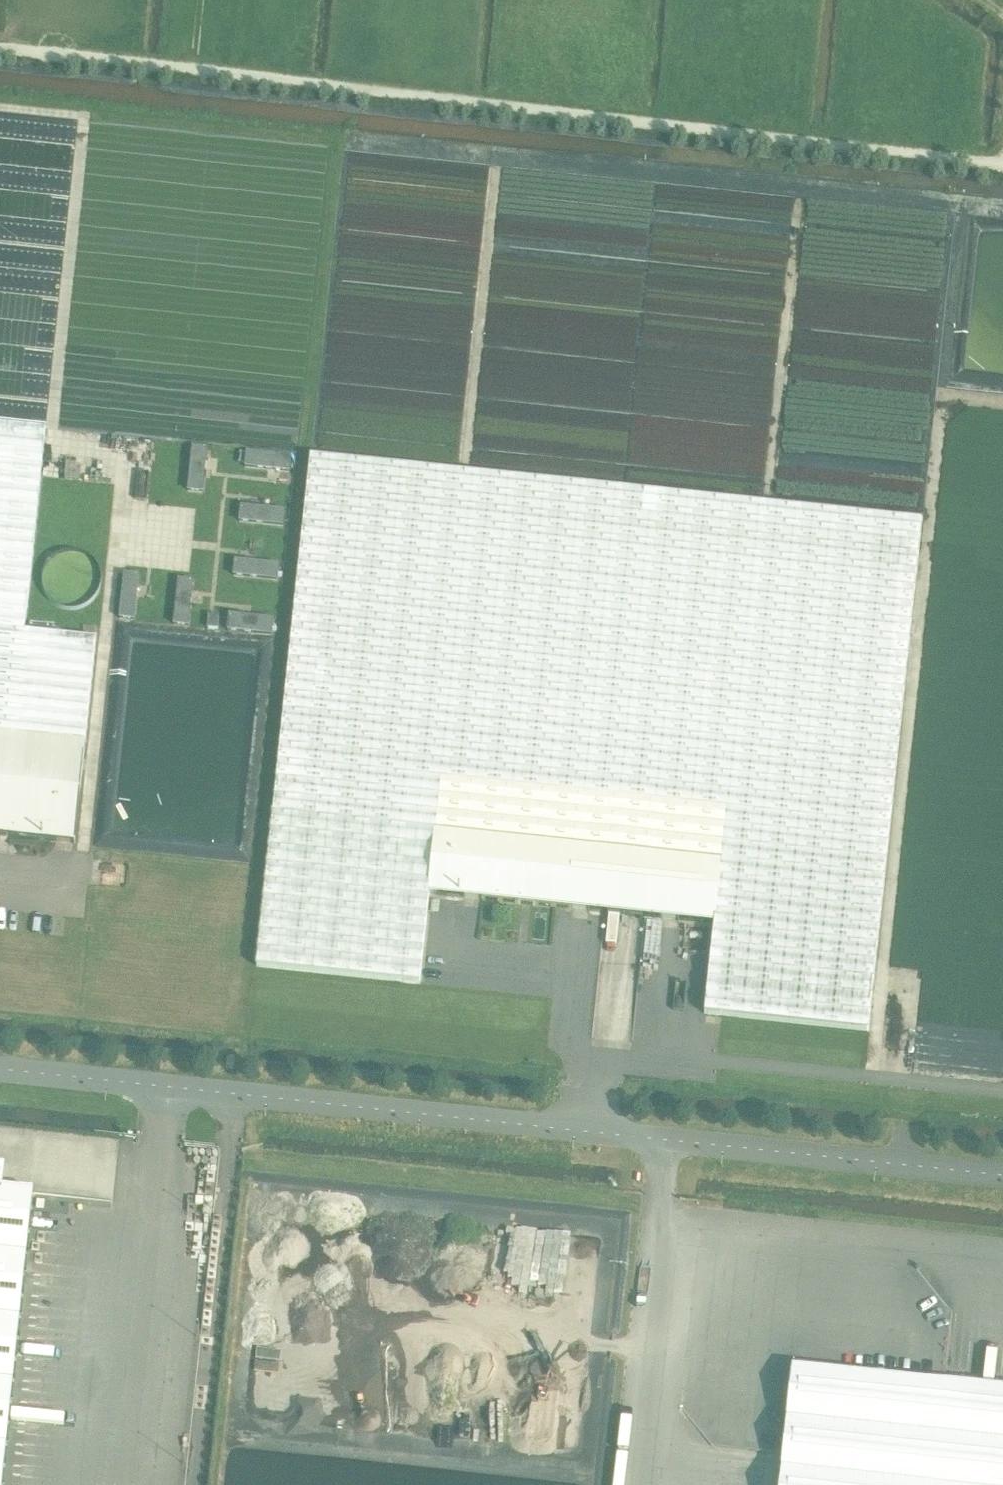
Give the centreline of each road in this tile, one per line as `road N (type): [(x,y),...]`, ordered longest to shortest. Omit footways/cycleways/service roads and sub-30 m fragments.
road 1 (unclassified): [(0,1073),(1002,1177)]

